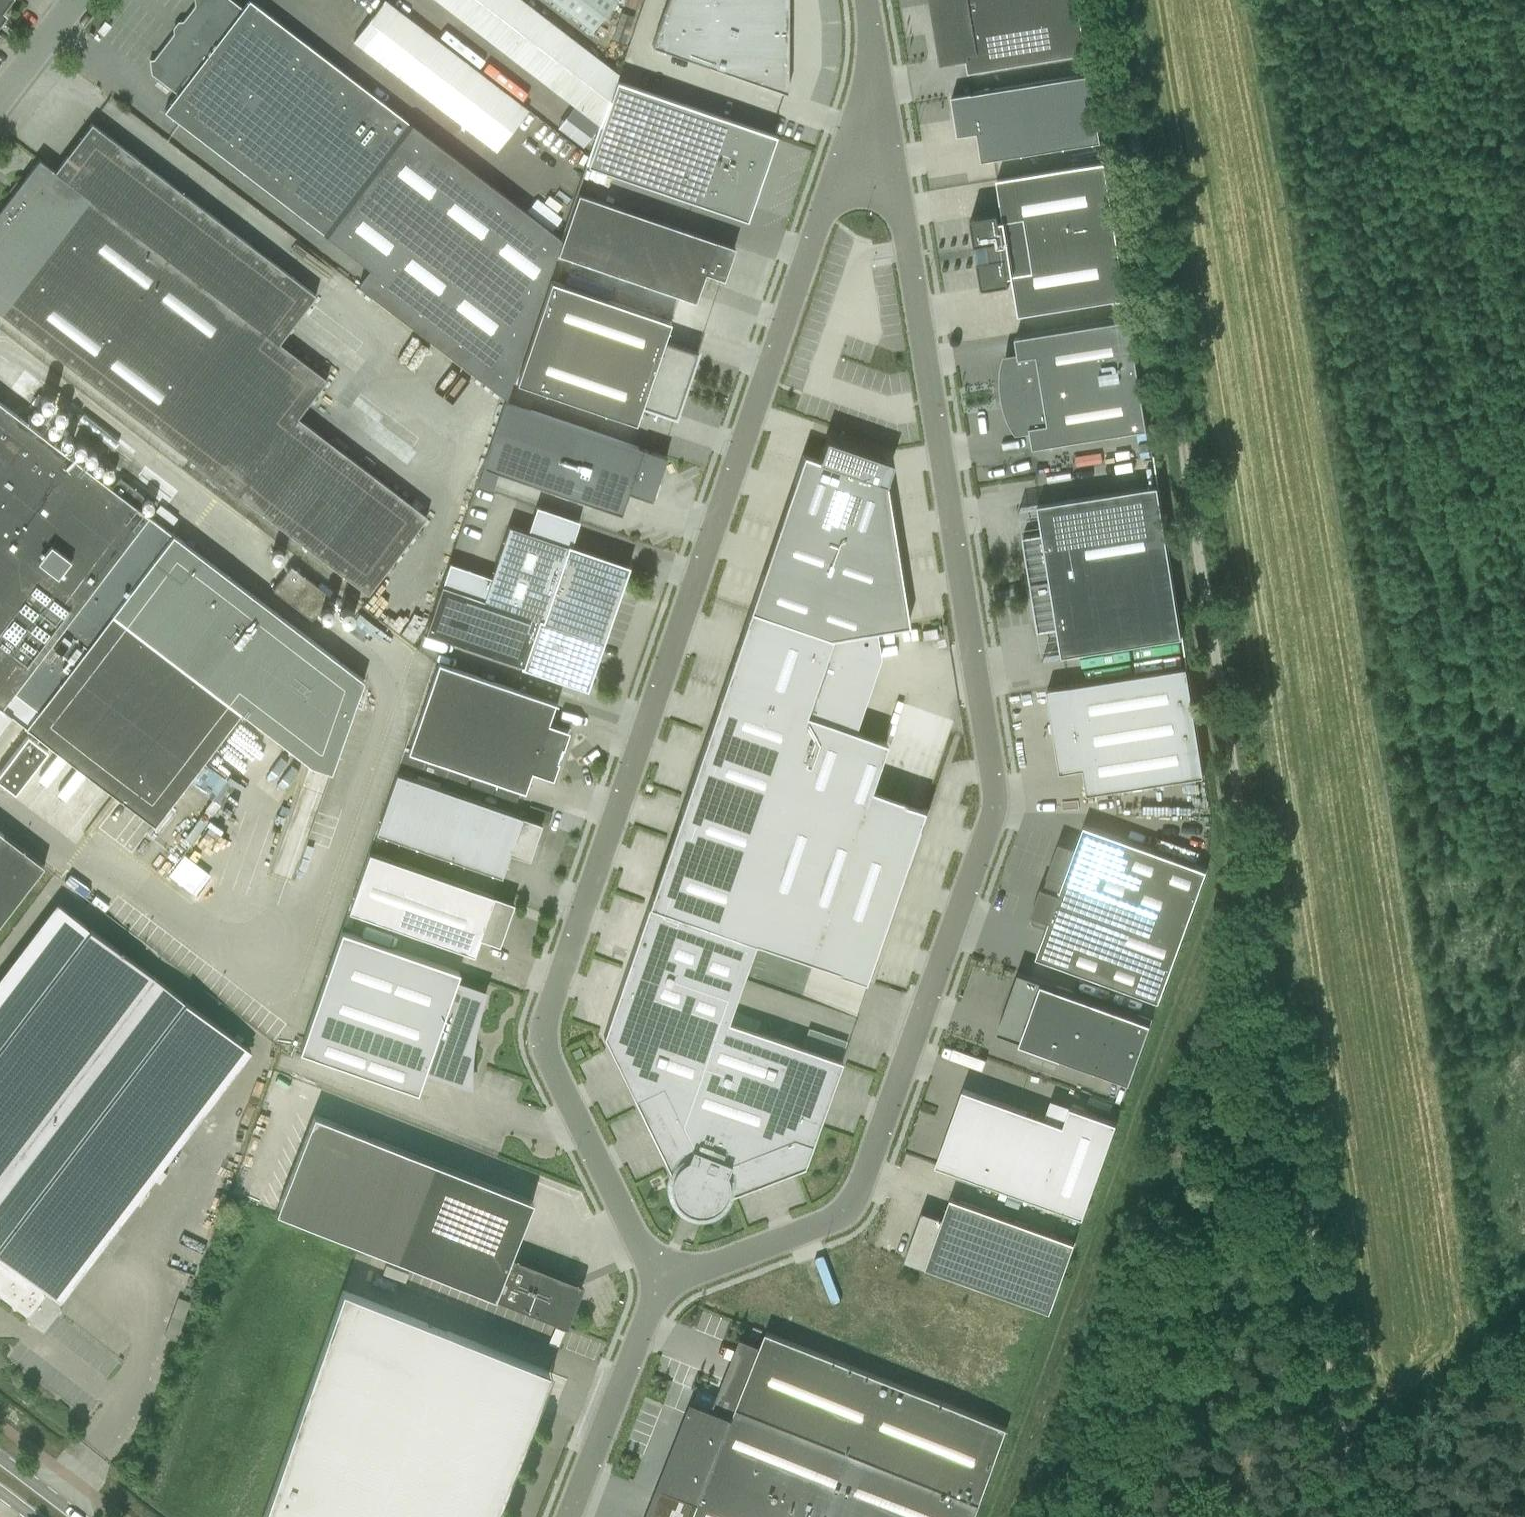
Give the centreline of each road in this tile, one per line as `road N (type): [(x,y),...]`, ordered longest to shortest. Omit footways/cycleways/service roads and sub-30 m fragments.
road 1 (track): [(1354,1516),(1114,0)]
road 2 (unclassified): [(658,1278),(833,1206),(860,1181),(997,812),(996,751),(884,142)]
road 3 (unclassified): [(884,142),(845,171),(811,241),(555,973),(545,1027),(555,1077),(658,1278)]
road 4 (track): [(1211,1516),(1230,1494),(1237,1300),(1218,1240)]
road 5 (unclassified): [(658,1278),(568,1516)]
road 6 (unclassified): [(884,142),(862,0)]
road 7 (unclassified): [(0,103),(79,0)]
road 8 (track): [(1352,1507),(1292,1508),(1230,1494)]

